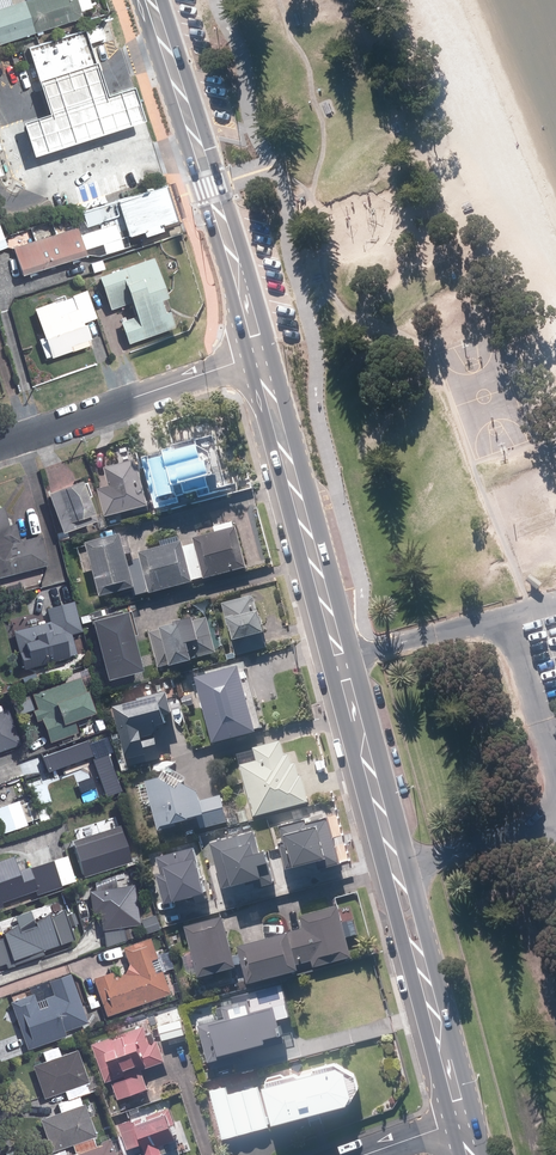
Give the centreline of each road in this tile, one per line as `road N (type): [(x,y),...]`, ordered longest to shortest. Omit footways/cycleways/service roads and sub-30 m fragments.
road 1 (primary): [(464,1121),(261,355)]
road 2 (primary): [(261,355),(152,0)]
road 3 (residential): [(0,445),(261,355)]

